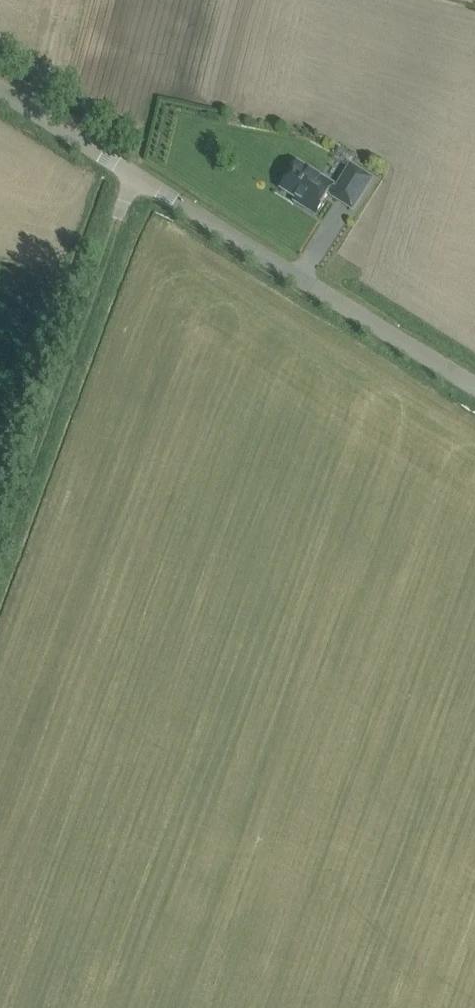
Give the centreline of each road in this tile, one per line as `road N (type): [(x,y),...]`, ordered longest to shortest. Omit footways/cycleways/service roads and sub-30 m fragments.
road 1 (unclassified): [(474,386),(0,89)]
road 2 (track): [(0,558),(137,177)]

